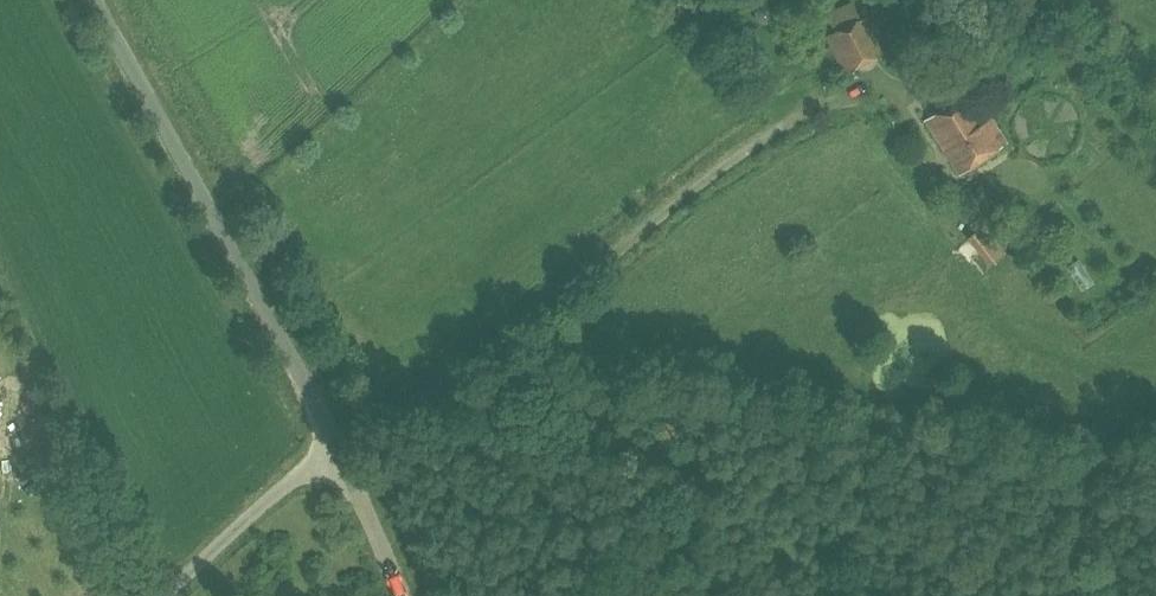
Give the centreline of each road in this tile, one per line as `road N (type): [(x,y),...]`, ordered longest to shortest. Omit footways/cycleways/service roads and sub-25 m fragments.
road 1 (unclassified): [(405,595),(342,459),(96,0)]

